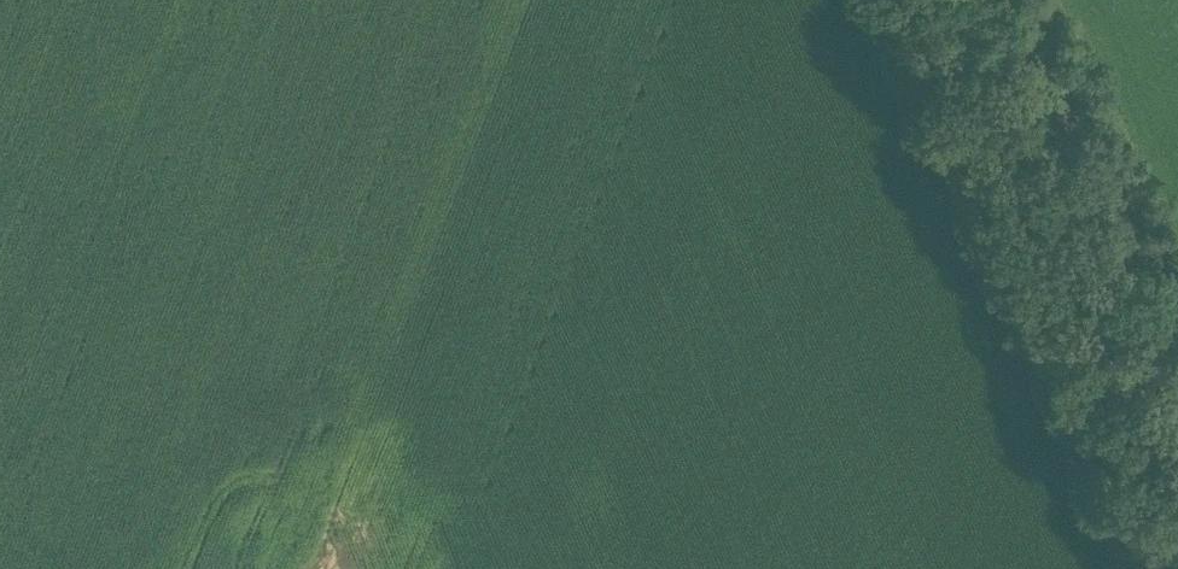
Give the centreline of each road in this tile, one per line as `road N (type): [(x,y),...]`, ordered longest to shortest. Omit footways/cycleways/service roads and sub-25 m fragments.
road 1 (secondary): [(1177,498),(932,0)]

